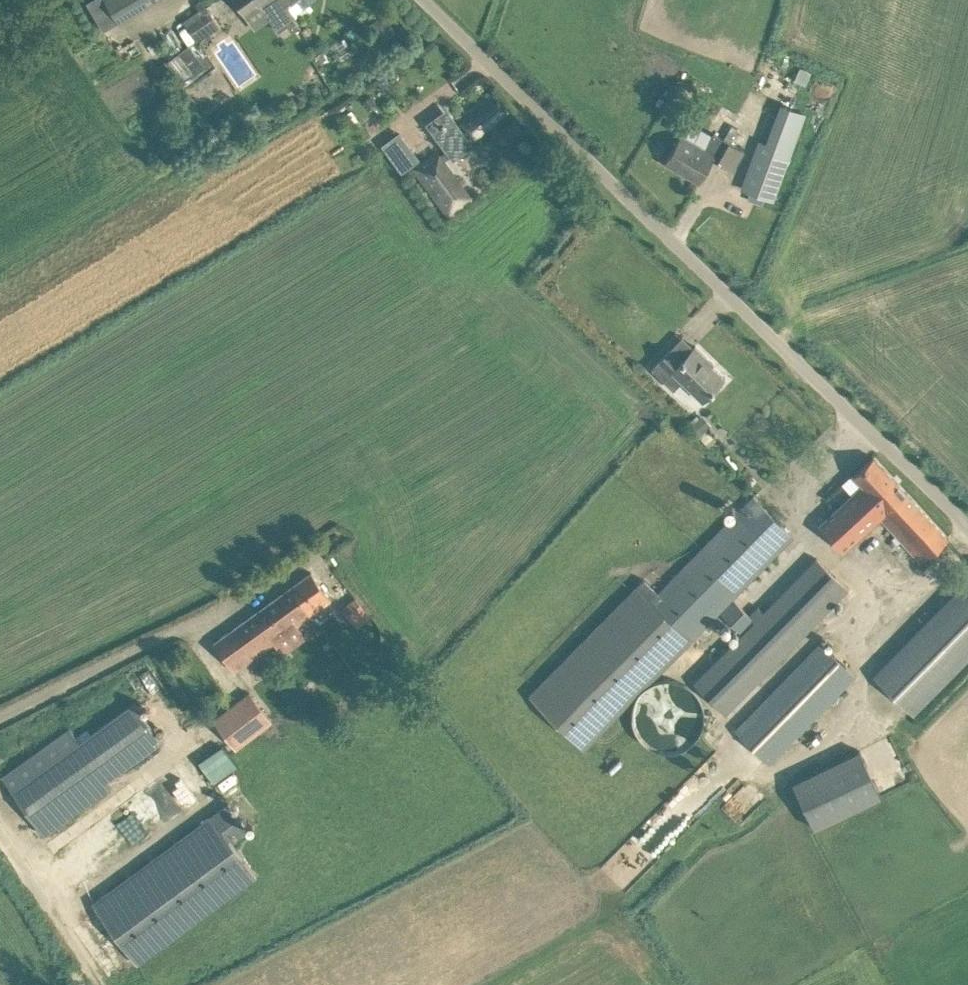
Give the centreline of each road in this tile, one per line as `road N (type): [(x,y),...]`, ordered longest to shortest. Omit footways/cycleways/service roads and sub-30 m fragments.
road 1 (unclassified): [(967,522),(428,0)]

